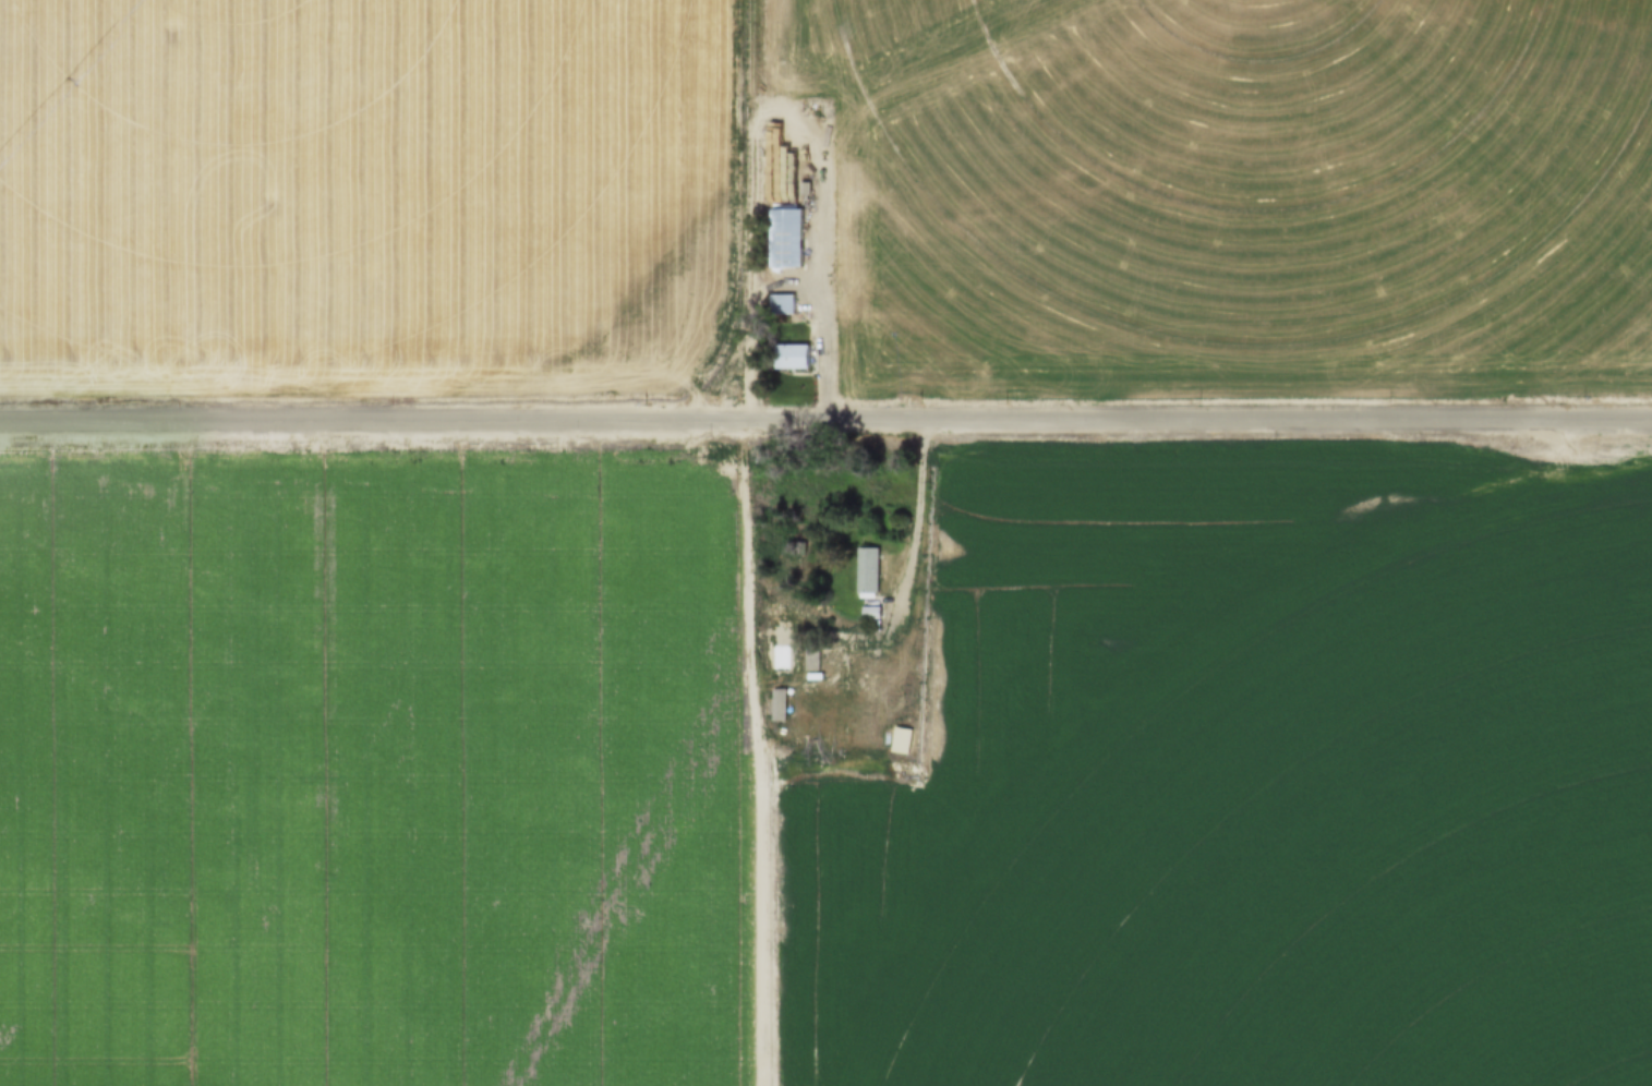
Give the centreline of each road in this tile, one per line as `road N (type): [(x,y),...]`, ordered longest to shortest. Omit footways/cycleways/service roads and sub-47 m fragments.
road 1 (residential): [(0,425),(1651,417)]
road 2 (track): [(683,421),(691,452),(736,493),(746,534),(750,1085)]
road 3 (track): [(744,125),(746,0)]

